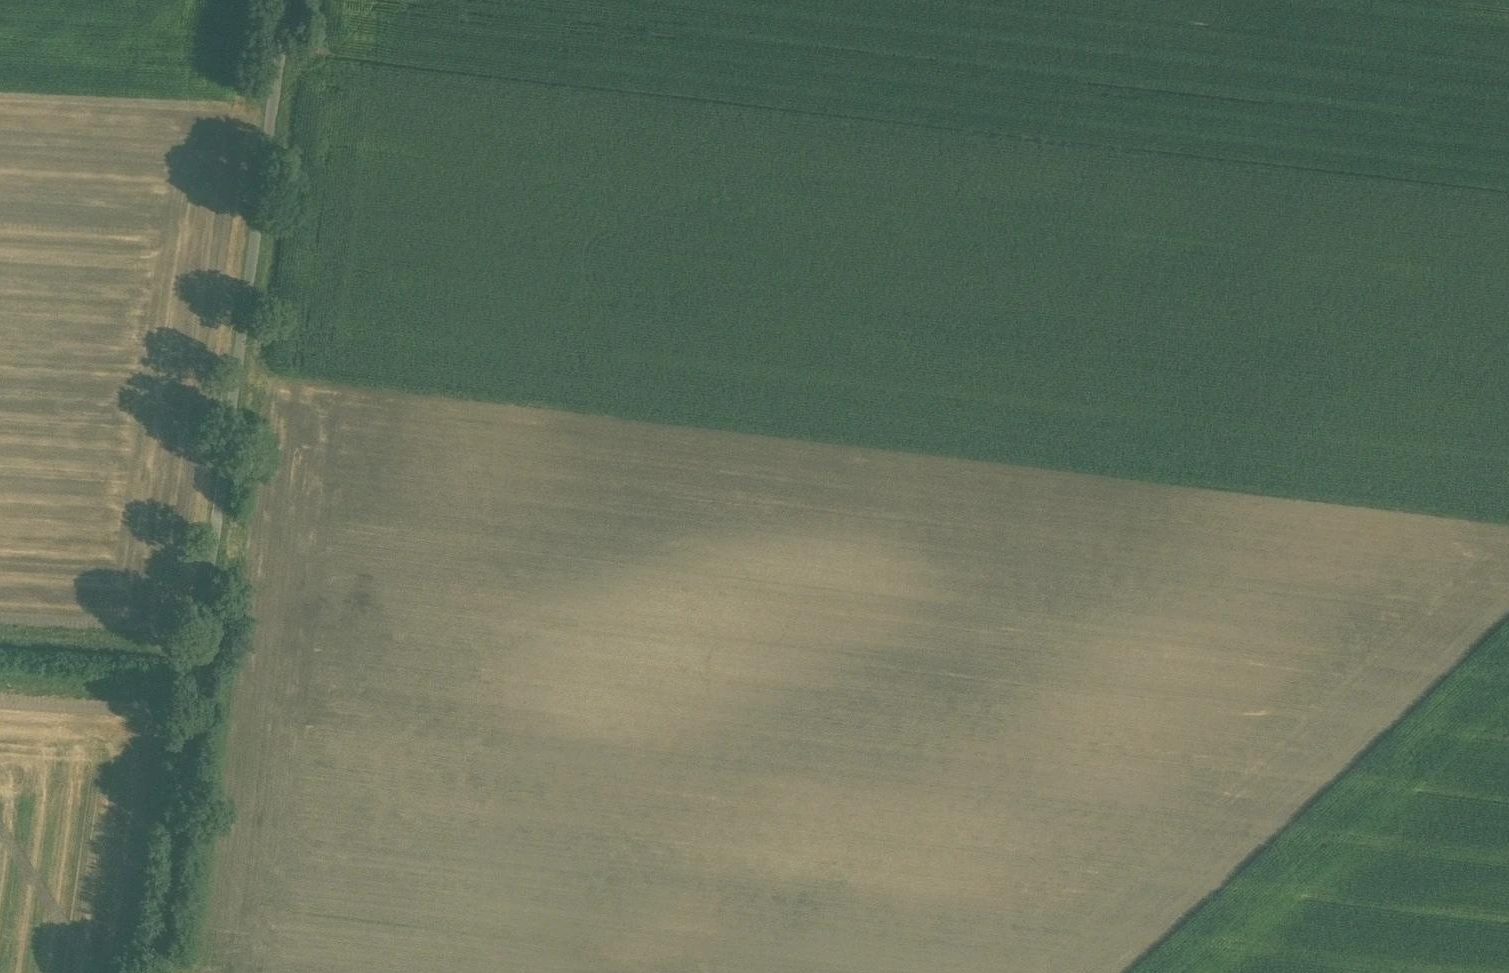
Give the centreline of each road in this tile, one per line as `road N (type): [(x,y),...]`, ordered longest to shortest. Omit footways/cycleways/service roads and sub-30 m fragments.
road 1 (unclassified): [(154,972),(290,0)]

